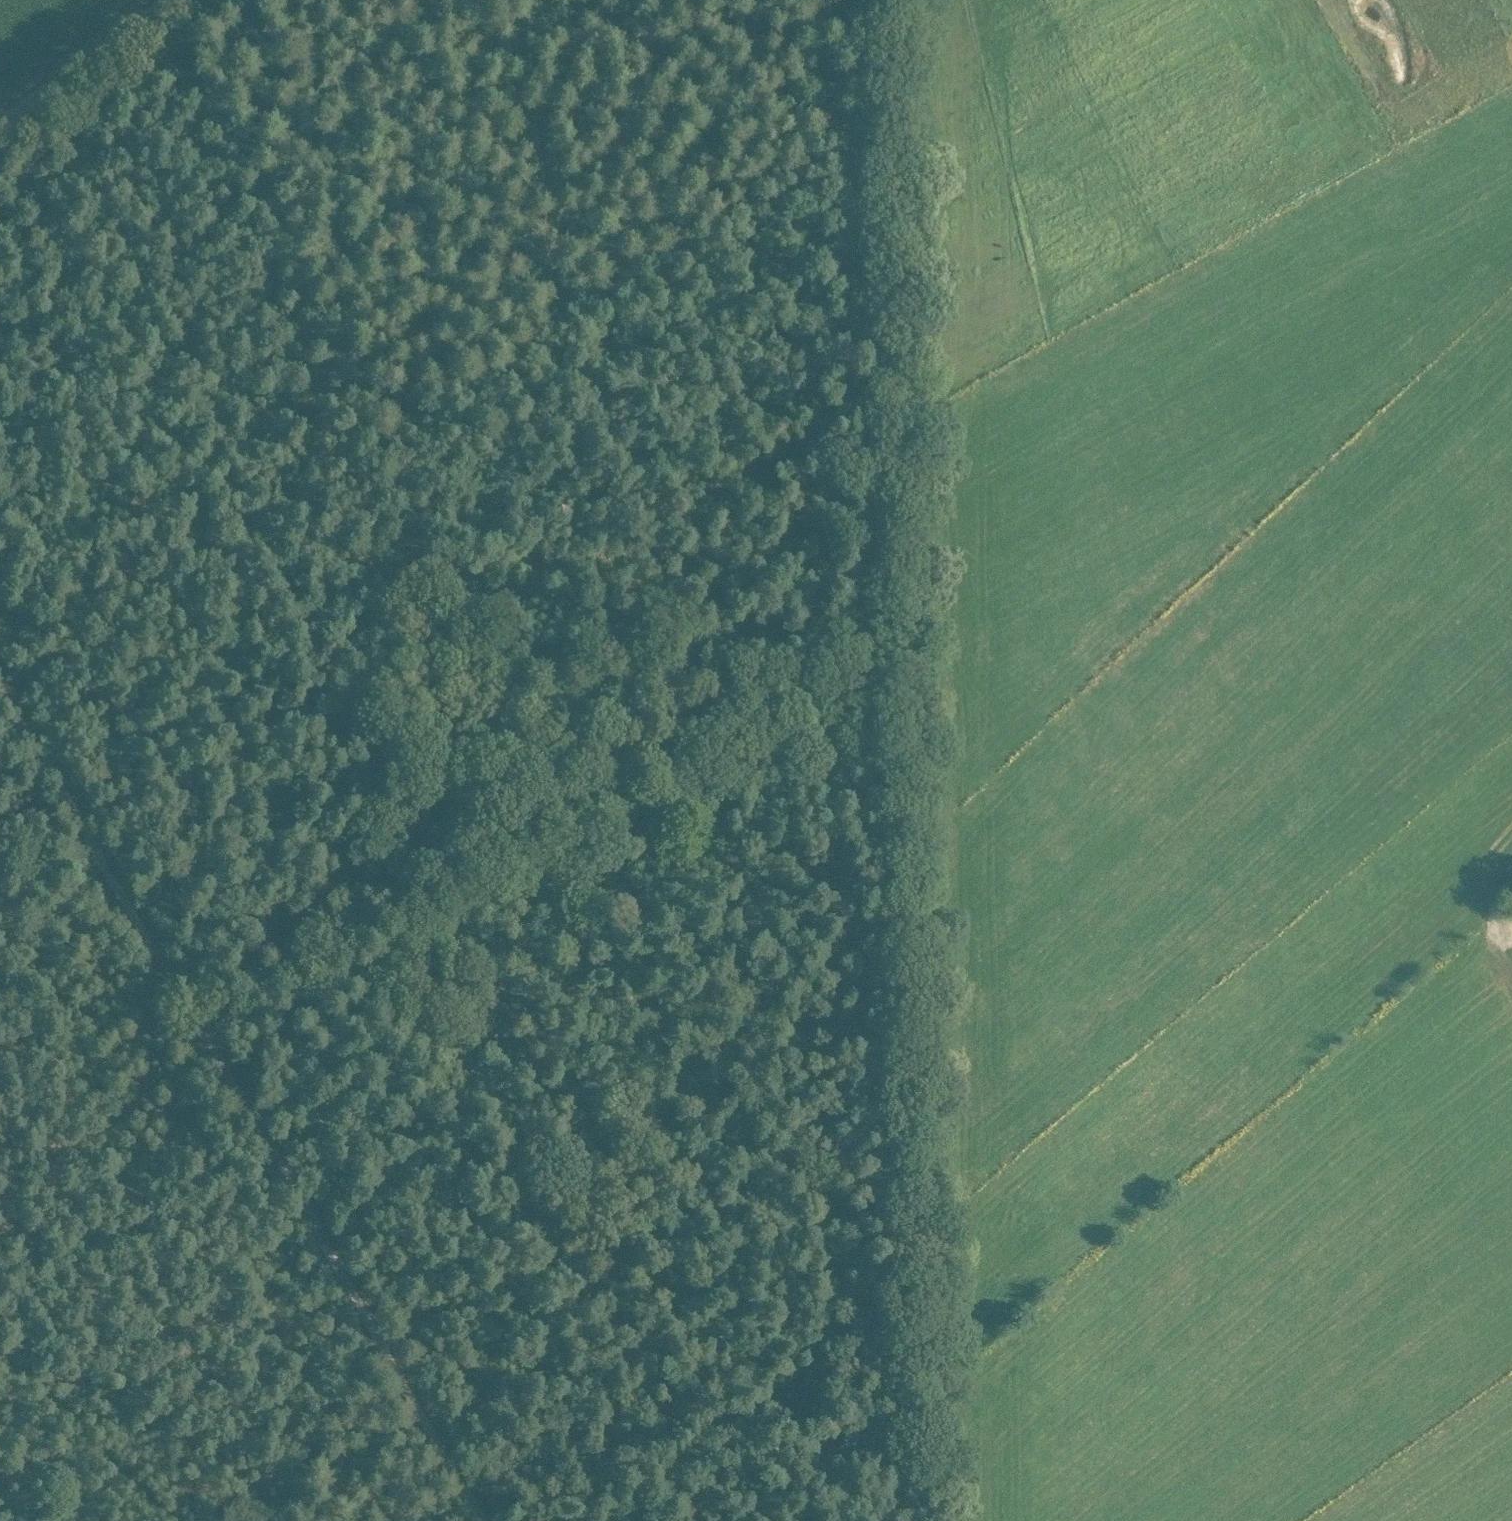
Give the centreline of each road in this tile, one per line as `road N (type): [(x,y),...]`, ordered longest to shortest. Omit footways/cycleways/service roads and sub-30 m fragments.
road 1 (track): [(929,1520),(910,468),(893,0)]
road 2 (track): [(0,712),(482,1520)]
road 3 (track): [(173,0),(0,129)]

